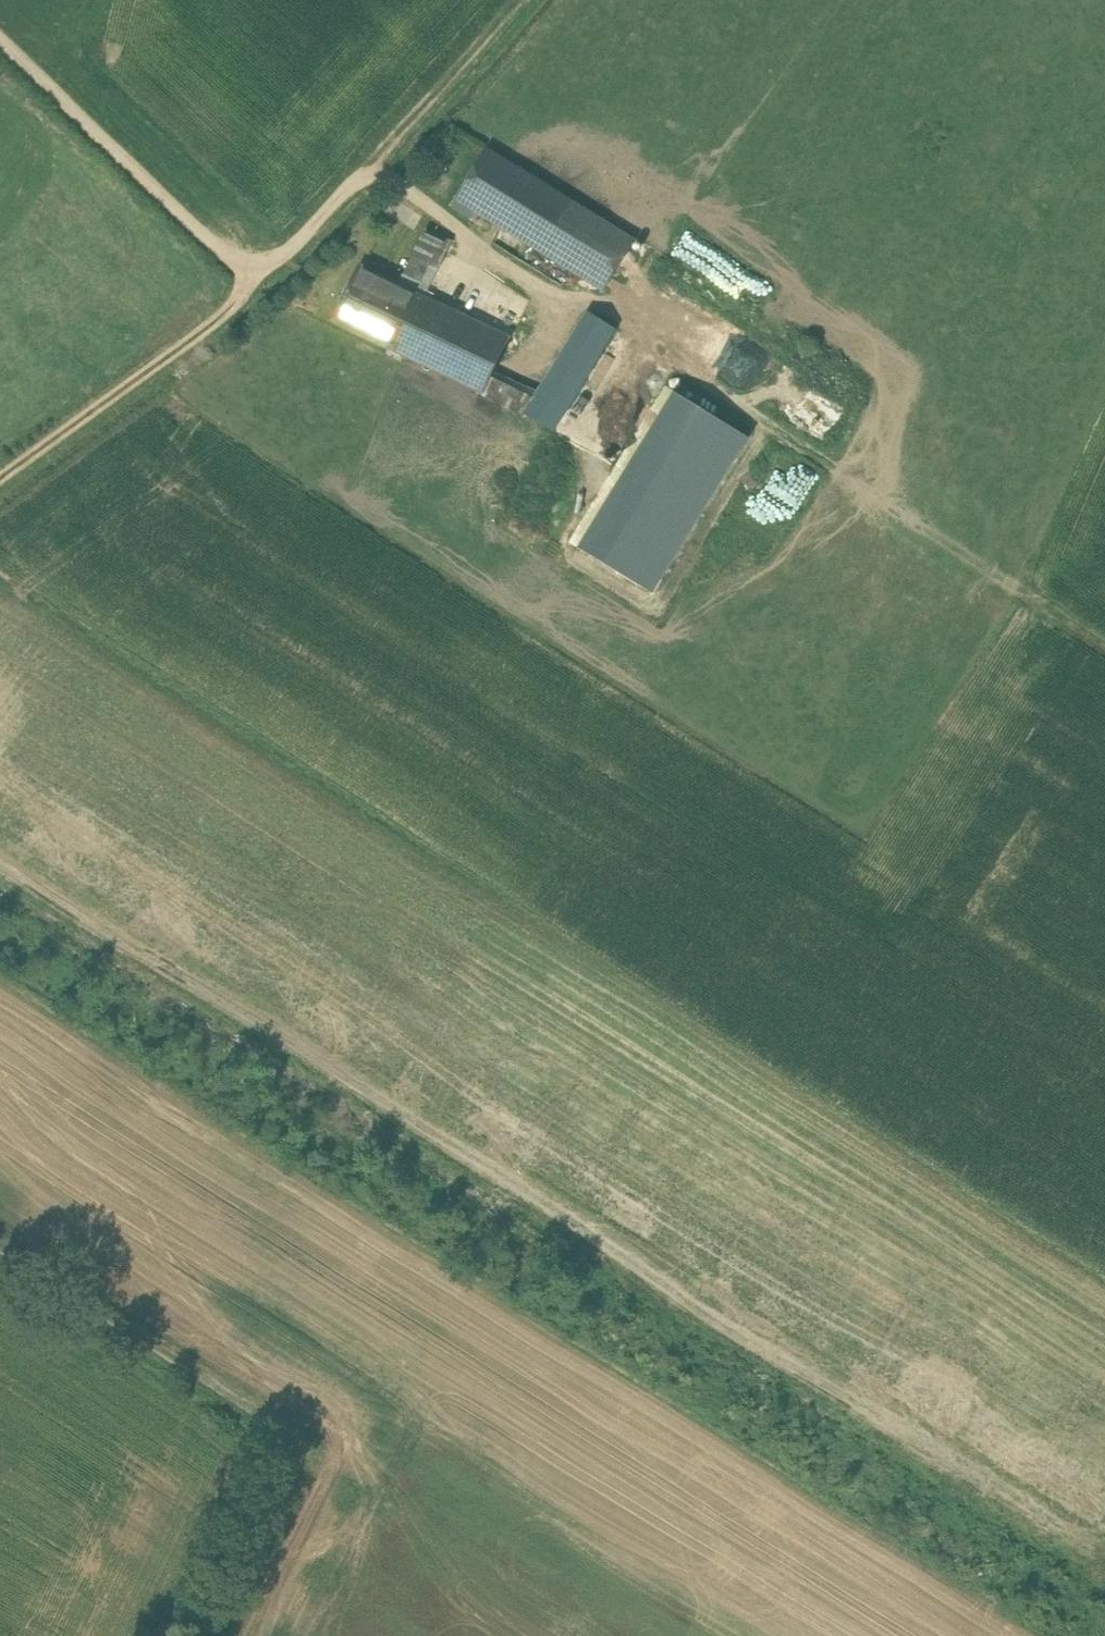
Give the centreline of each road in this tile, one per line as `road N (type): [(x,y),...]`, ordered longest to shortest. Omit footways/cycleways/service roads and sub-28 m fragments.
road 1 (track): [(0,1238),(294,1430),(296,1467),(216,1635)]
road 2 (unclassified): [(0,41),(216,247),(248,264),(283,255),(377,163)]
road 3 (track): [(248,264),(221,315),(0,478)]
road 4 (track): [(377,163),(520,0)]

